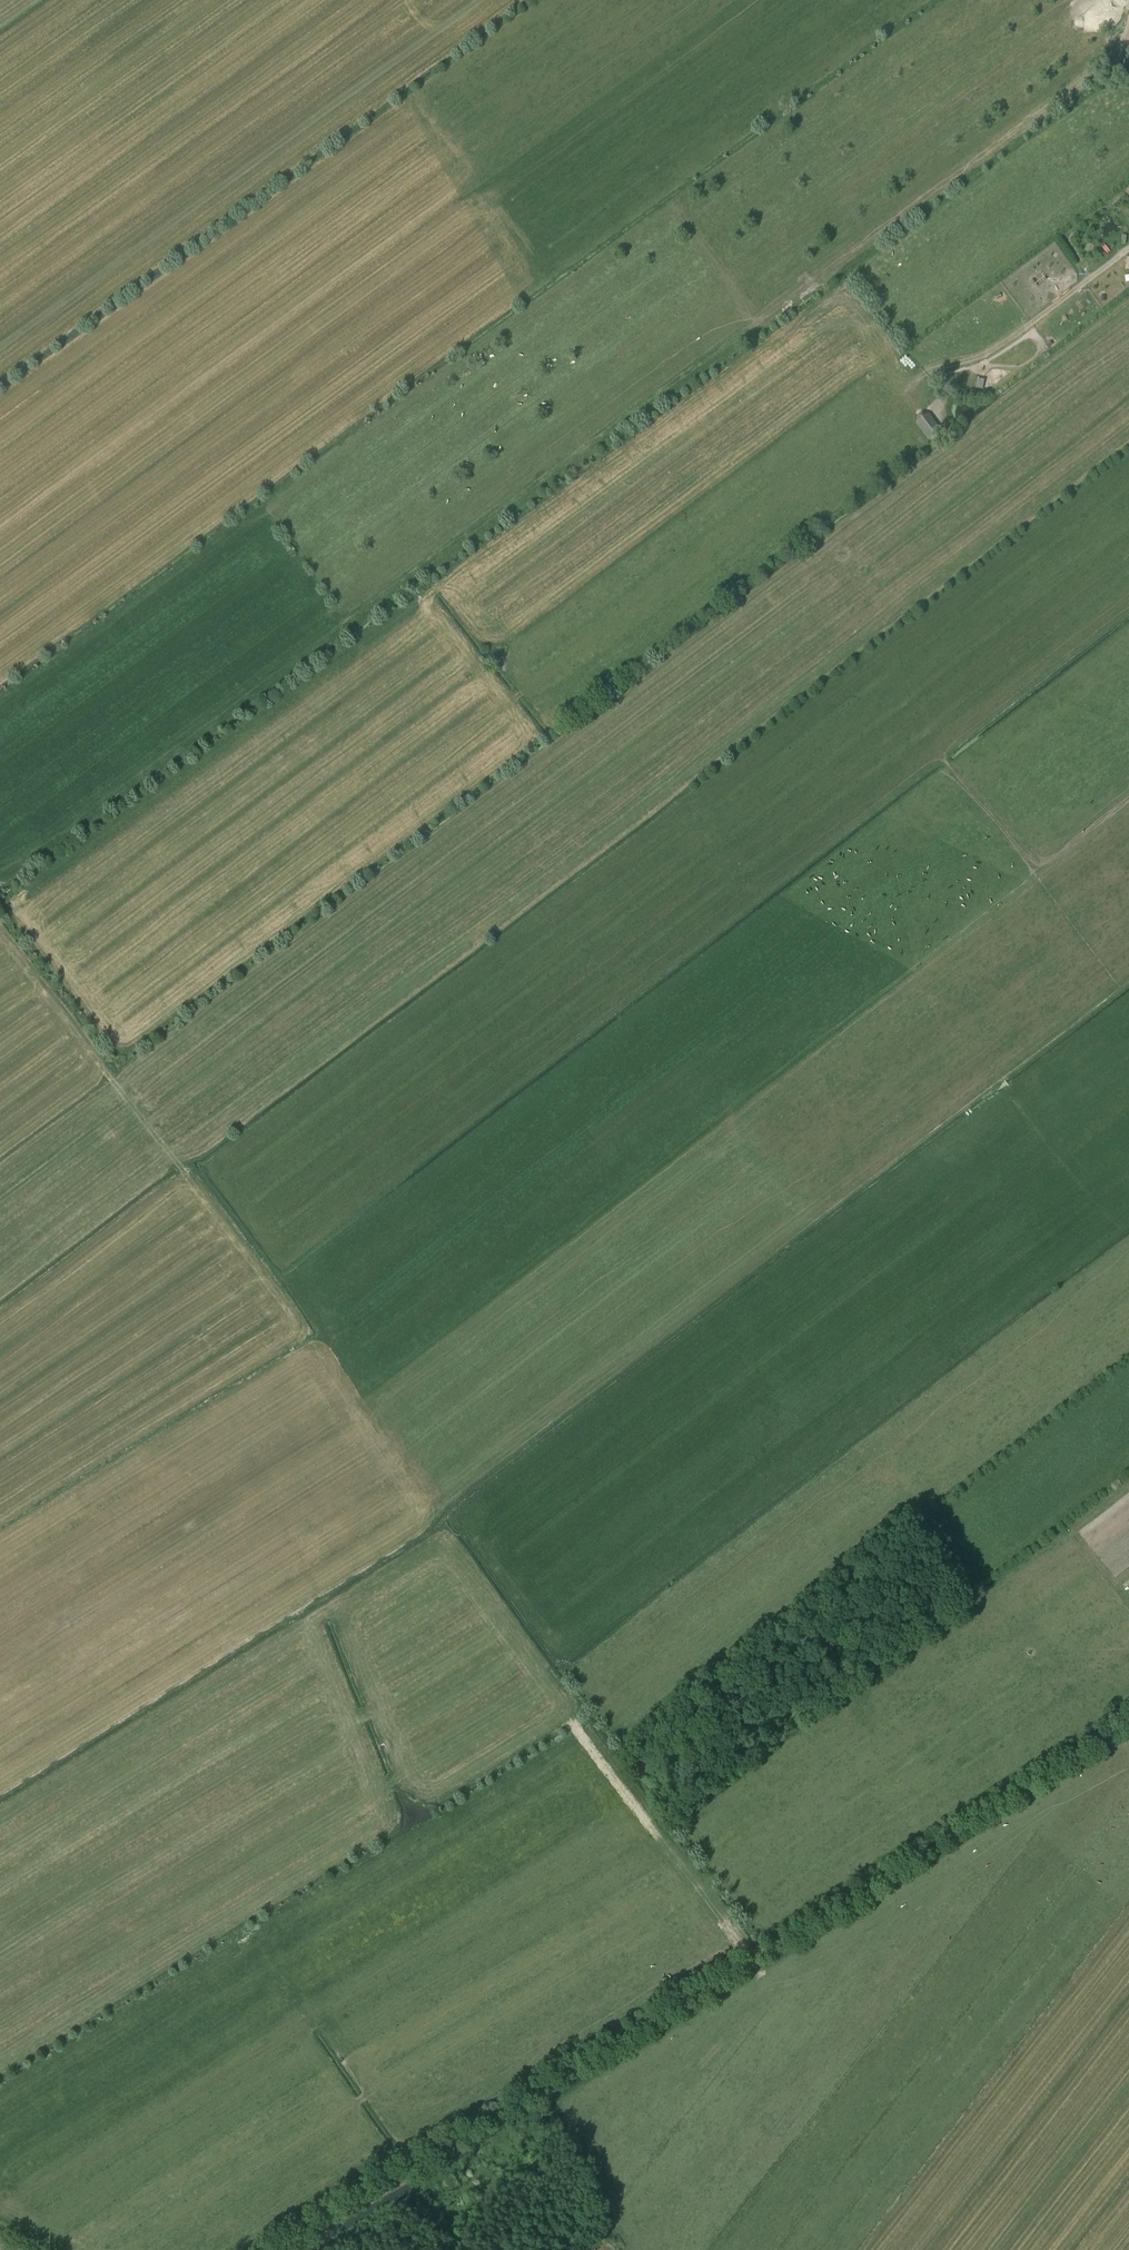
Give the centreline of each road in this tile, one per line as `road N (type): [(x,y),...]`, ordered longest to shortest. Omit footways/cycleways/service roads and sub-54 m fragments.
road 1 (track): [(750,1961),(278,2249)]
road 2 (track): [(1128,1721),(750,1961)]
road 3 (track): [(913,1506),(989,1597),(1039,1640),(1113,1697),(1128,1692)]

